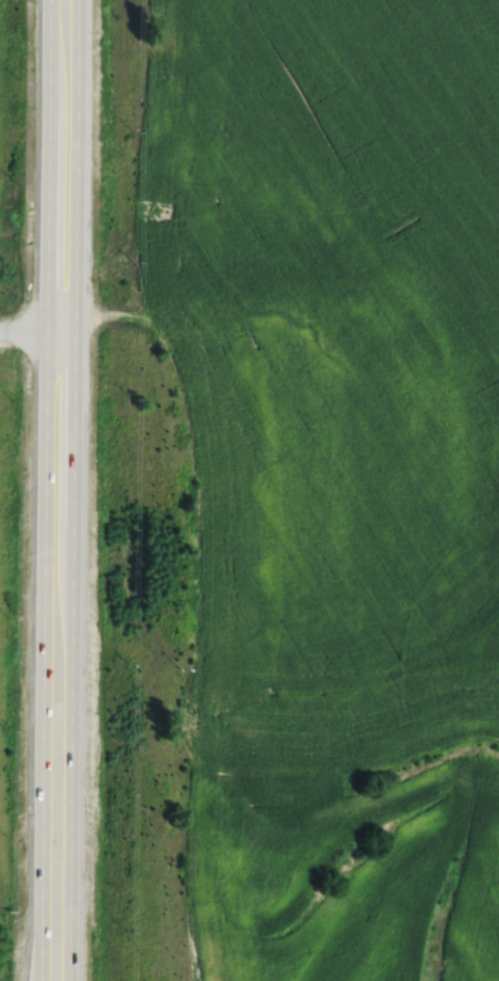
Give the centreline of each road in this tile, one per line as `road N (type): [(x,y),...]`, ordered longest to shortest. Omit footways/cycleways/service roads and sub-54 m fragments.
road 1 (trunk): [(50,0),(40,980)]
road 2 (trunk): [(69,980),(76,0)]

